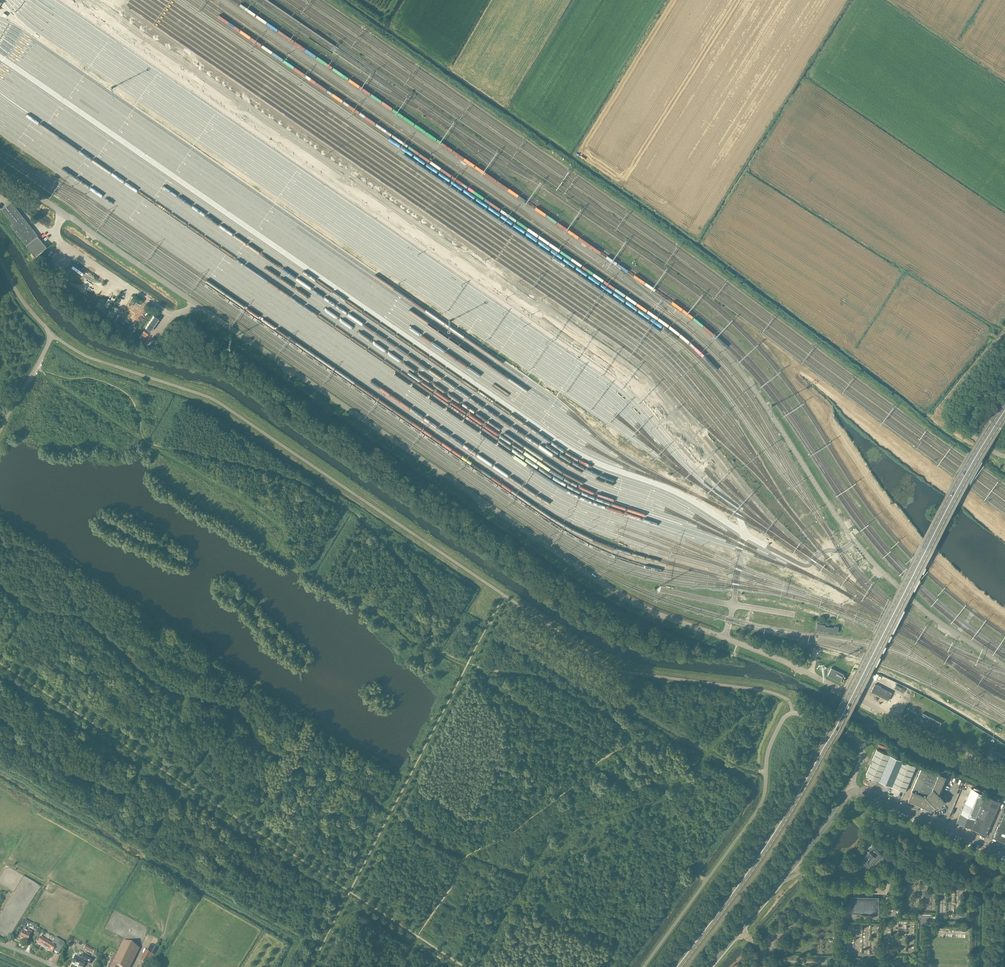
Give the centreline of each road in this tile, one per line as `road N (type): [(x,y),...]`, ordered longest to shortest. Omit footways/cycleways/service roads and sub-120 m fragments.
road 1 (secondary): [(677,966),(795,799),(1004,409)]
road 2 (unclassified): [(851,791),(861,744),(799,714),(786,716),(768,754),(760,806),(643,966)]
road 3 (tertiary): [(707,966),(851,791)]
road 4 (unclassified): [(0,431),(49,335),(0,261)]
road 5 (tertiary): [(1004,852),(851,791)]
road 6 (unclassified): [(1001,454),(955,425),(951,408),(1004,342)]

